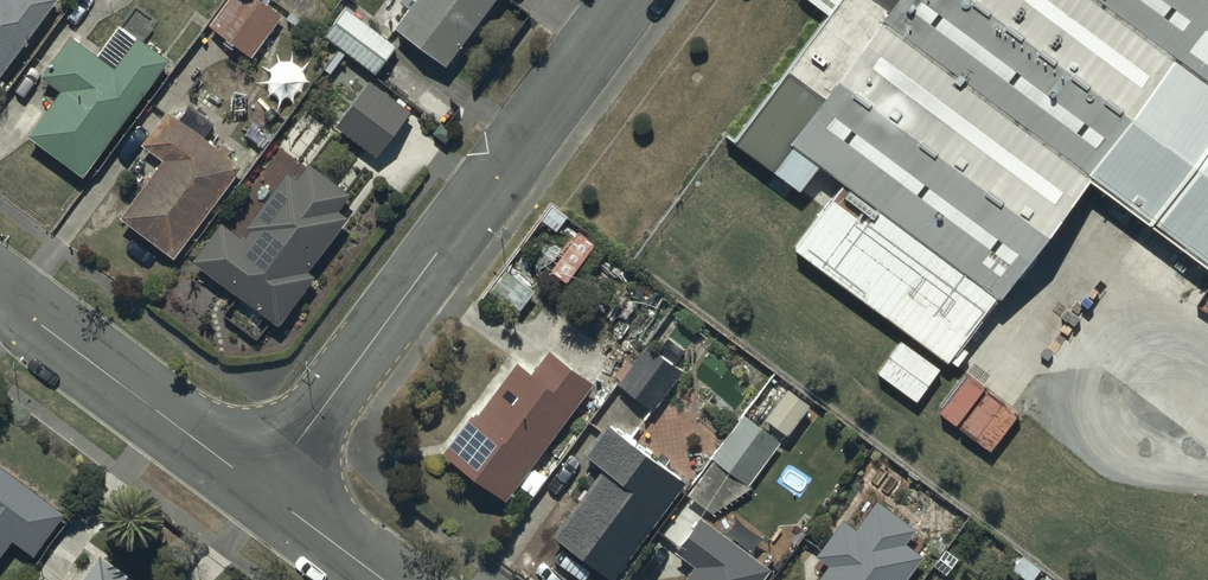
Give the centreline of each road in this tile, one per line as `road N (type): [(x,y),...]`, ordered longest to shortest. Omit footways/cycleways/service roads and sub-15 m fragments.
road 1 (residential): [(262,489),(625,0)]
road 2 (unclassified): [(0,279),(42,325),(262,489)]
road 3 (unclassified): [(262,489),(383,579)]

